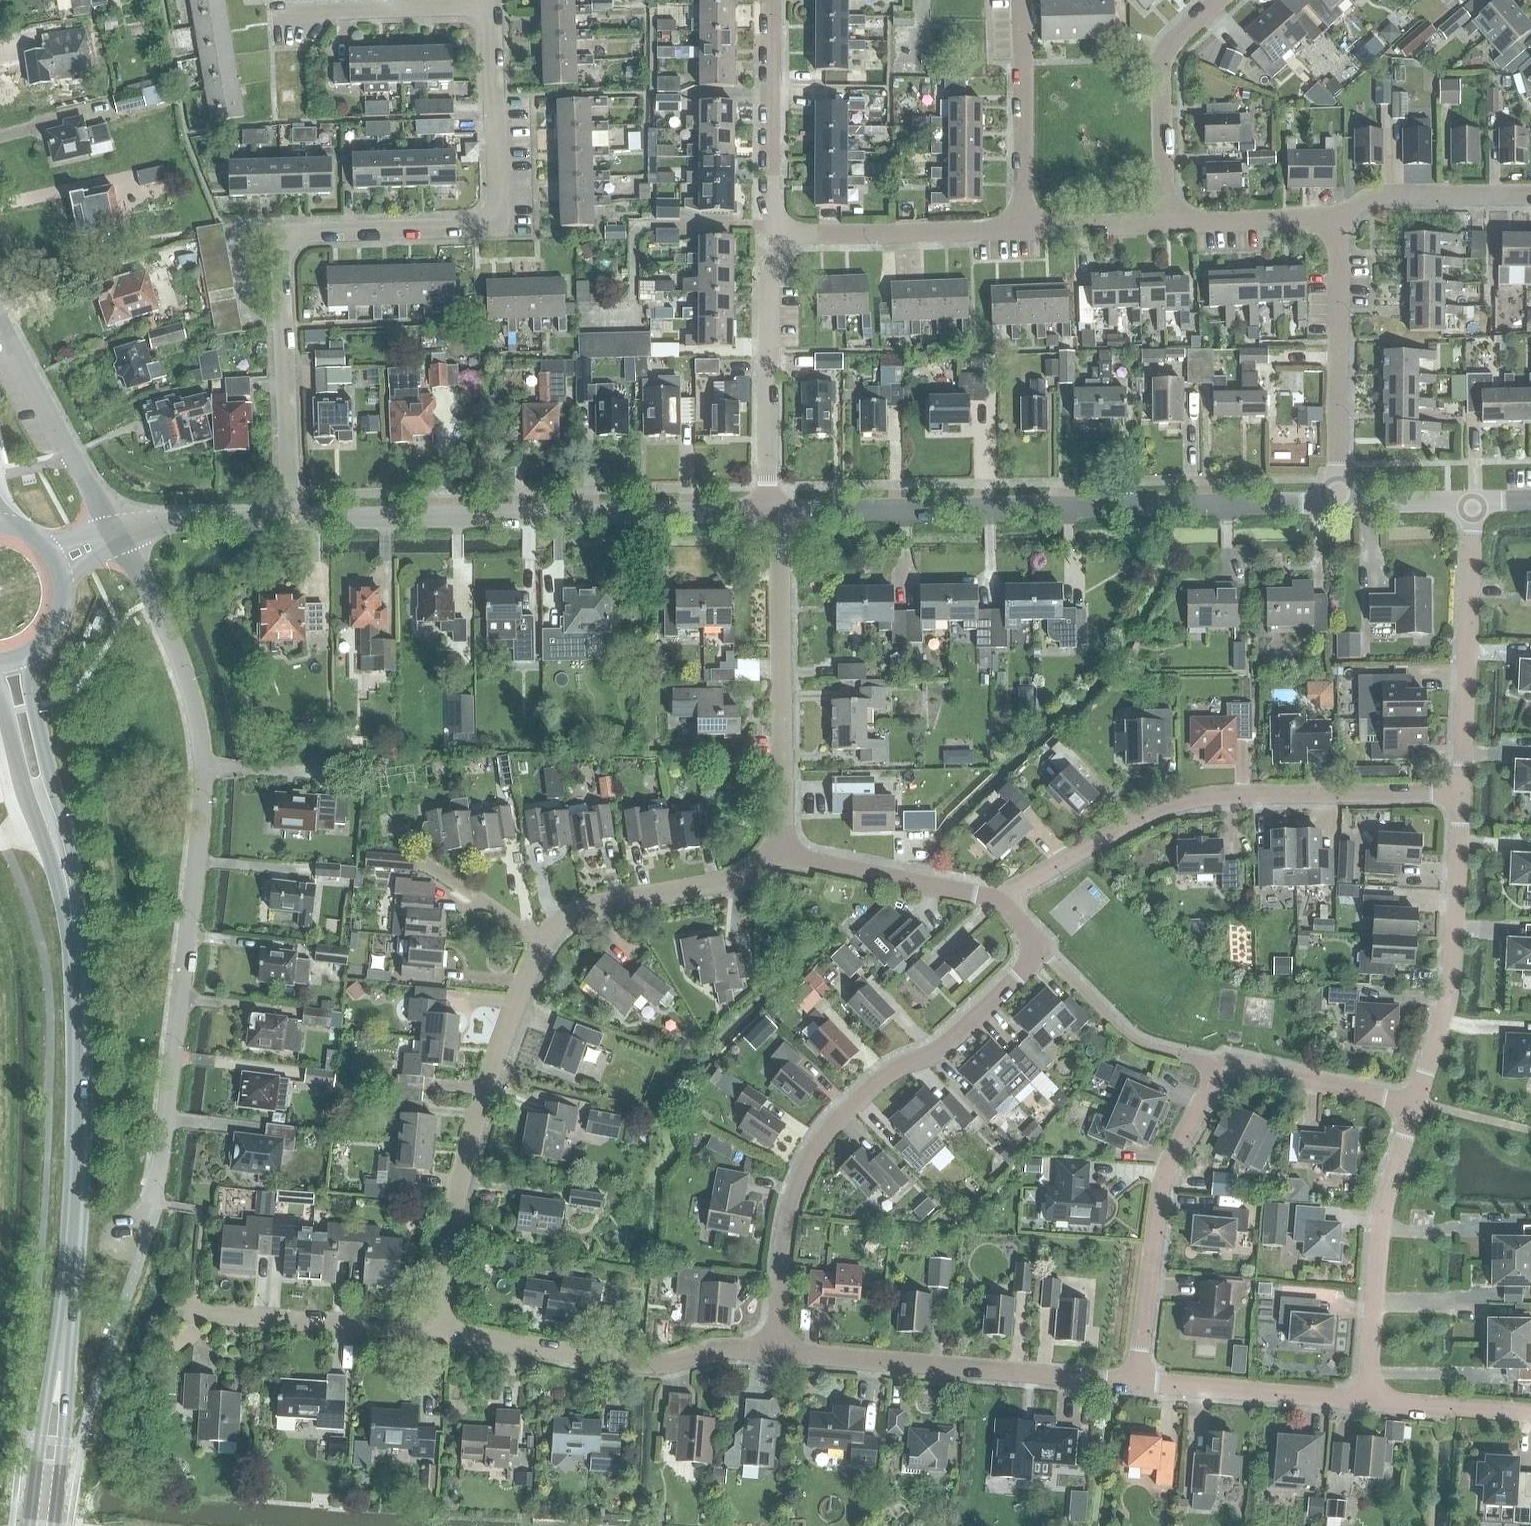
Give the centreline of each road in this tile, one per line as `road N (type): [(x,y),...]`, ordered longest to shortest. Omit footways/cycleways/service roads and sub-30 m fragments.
road 1 (residential): [(289,520),(284,244),(297,234),(475,227),(491,219),(491,6)]
road 2 (unclassified): [(149,1200),(201,770),(176,651),(113,533)]
road 3 (residential): [(431,1333),(476,1117),(544,939),(597,903),(719,883),(774,854)]
road 4 (primary): [(42,1525),(73,1253),(74,932)]
road 5 (residential): [(773,1352),(787,1225),(814,1152),(860,1097),(950,1040),(1038,950),(1000,902)]
road 6 (unclassified): [(1337,502),(772,512)]
road 7 (residential): [(1000,902),(1150,812),(1208,796),(1460,794)]
road 8 (unclassified): [(772,512),(289,520)]
road 9 (residential): [(1136,1382),(773,1352)]
road 10 (residential): [(773,1352),(709,1351),(637,1364),(431,1333)]
road 11 (residential): [(774,854),(783,805),(772,512)]
road 12 (residential): [(1136,1382),(1159,1189),(1220,1068)]
road 13 (residential): [(1413,1105),(1452,973),(1460,794)]
road 14 (residential): [(1366,1401),(1382,1212),(1413,1105)]
road 15 (residential): [(1460,794),(1473,500)]
road 16 (primary): [(74,932),(67,843),(33,706),(30,652)]
road 17 (residential): [(1337,502),(1332,218)]
road 18 (residential): [(772,512),(767,290),(777,235)]
road 19 (primary): [(0,693),(74,932)]
road 20 (residential): [(1164,223),(1161,59),(1218,0)]
road 21 (residential): [(777,235),(1022,228)]
road 22 (residential): [(113,533),(0,320)]
road 23 (residential): [(431,1333),(196,1315)]
road 24 (residential): [(777,235),(770,0)]
road 25 (residential): [(1000,902),(774,854)]
road 26 (residential): [(1366,1401),(1136,1382)]
road 27 (residential): [(1022,228),(1020,0)]
road 28 (residential): [(269,14),(491,6)]
road 29 (residential): [(1332,218),(1382,193),(1530,195)]
road 30 (residential): [(1413,1105),(1220,1068)]
road 31 (unclassified): [(289,520),(113,533)]
road 32 (residential): [(1164,223),(1332,218)]
road 33 (residential): [(1530,1413),(1366,1401)]
road 34 (residential): [(1022,228),(1164,223)]
road 35 (unclassified): [(1473,500),(1337,502)]

